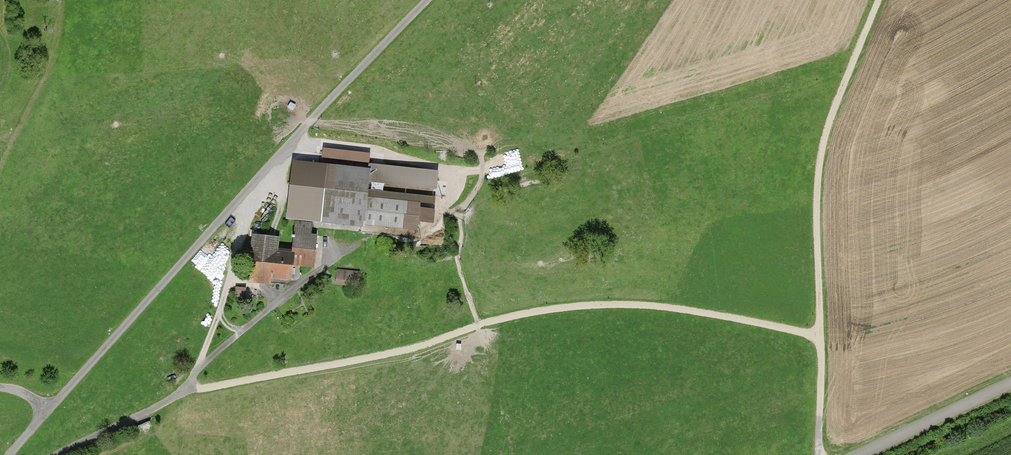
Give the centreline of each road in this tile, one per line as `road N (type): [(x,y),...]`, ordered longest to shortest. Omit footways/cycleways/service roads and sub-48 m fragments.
road 1 (track): [(817,335),(663,306),(584,305),(386,354),(188,391)]
road 2 (residential): [(44,413),(297,135)]
road 3 (track): [(878,0),(818,150),(817,335)]
road 4 (track): [(188,391),(197,369),(339,253)]
road 5 (track): [(425,0),(297,135)]
road 6 (track): [(0,161),(54,49),(58,0)]
road 7 (unclassified): [(857,454),(1010,383)]
road 8 (track): [(53,454),(188,391)]
road 9 (track): [(197,244),(232,270),(197,369)]

